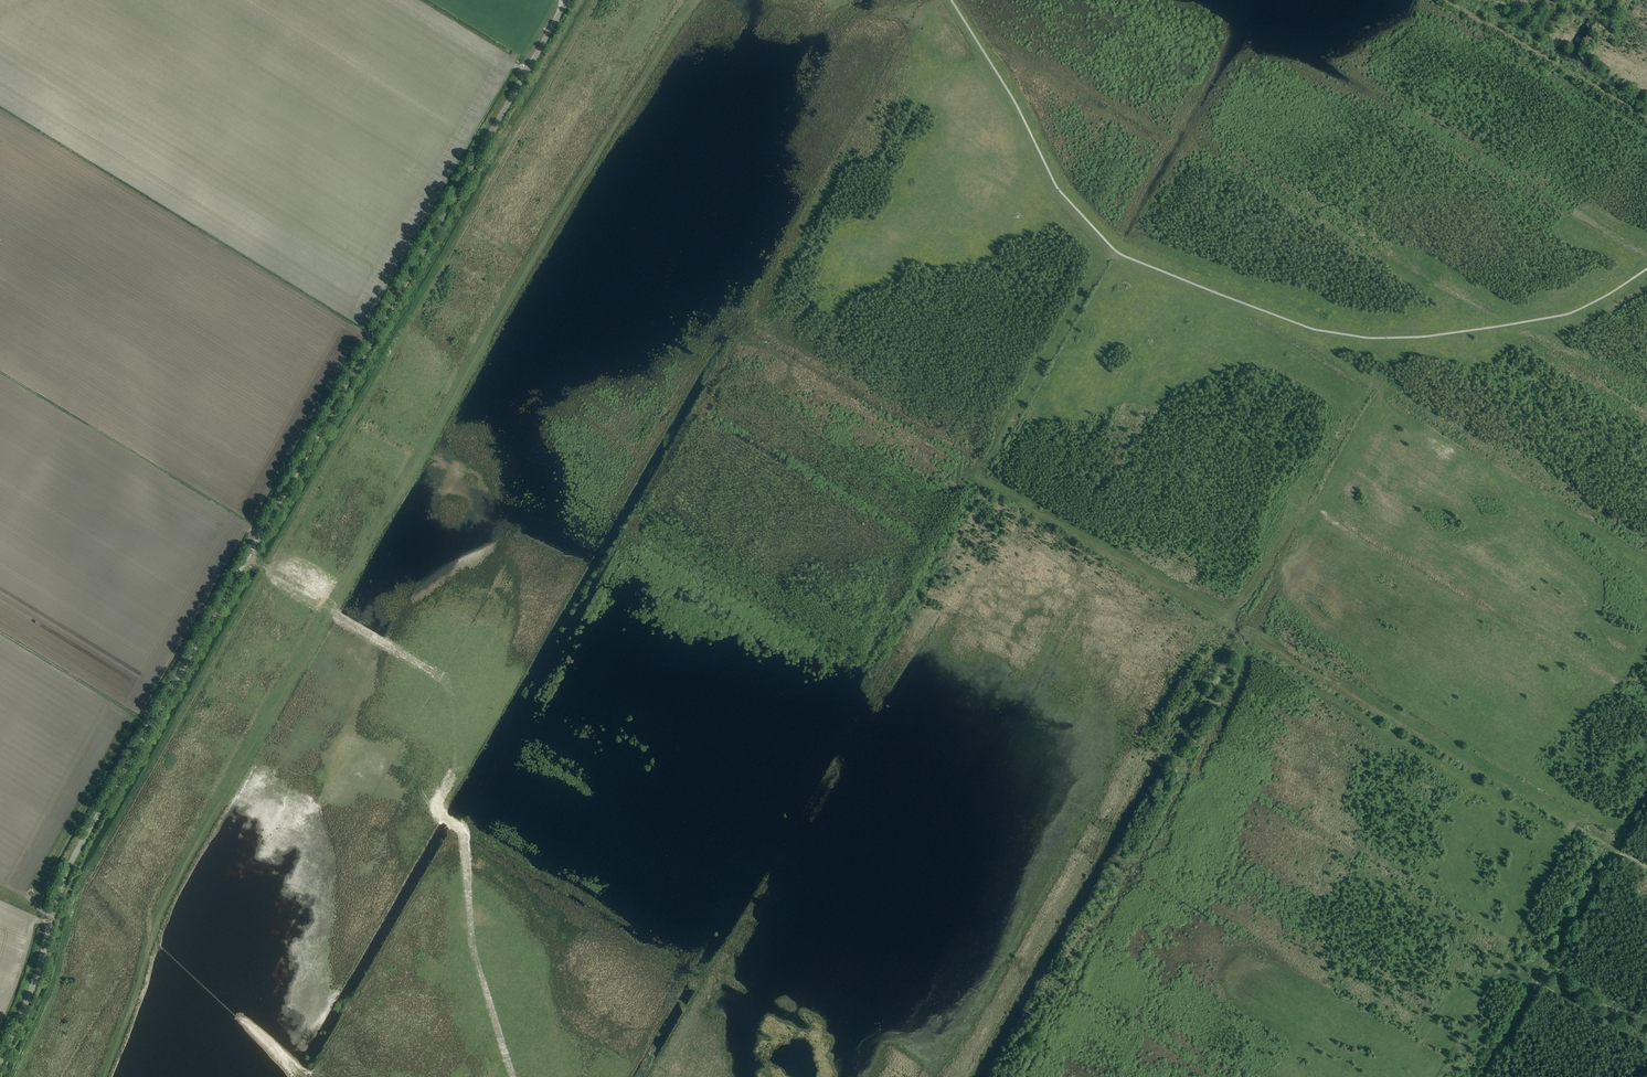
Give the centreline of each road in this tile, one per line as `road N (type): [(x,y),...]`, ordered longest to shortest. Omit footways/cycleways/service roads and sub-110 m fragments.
road 1 (tertiary): [(0,1063),(79,849),(568,0)]
road 2 (track): [(1484,1076),(1615,849)]

